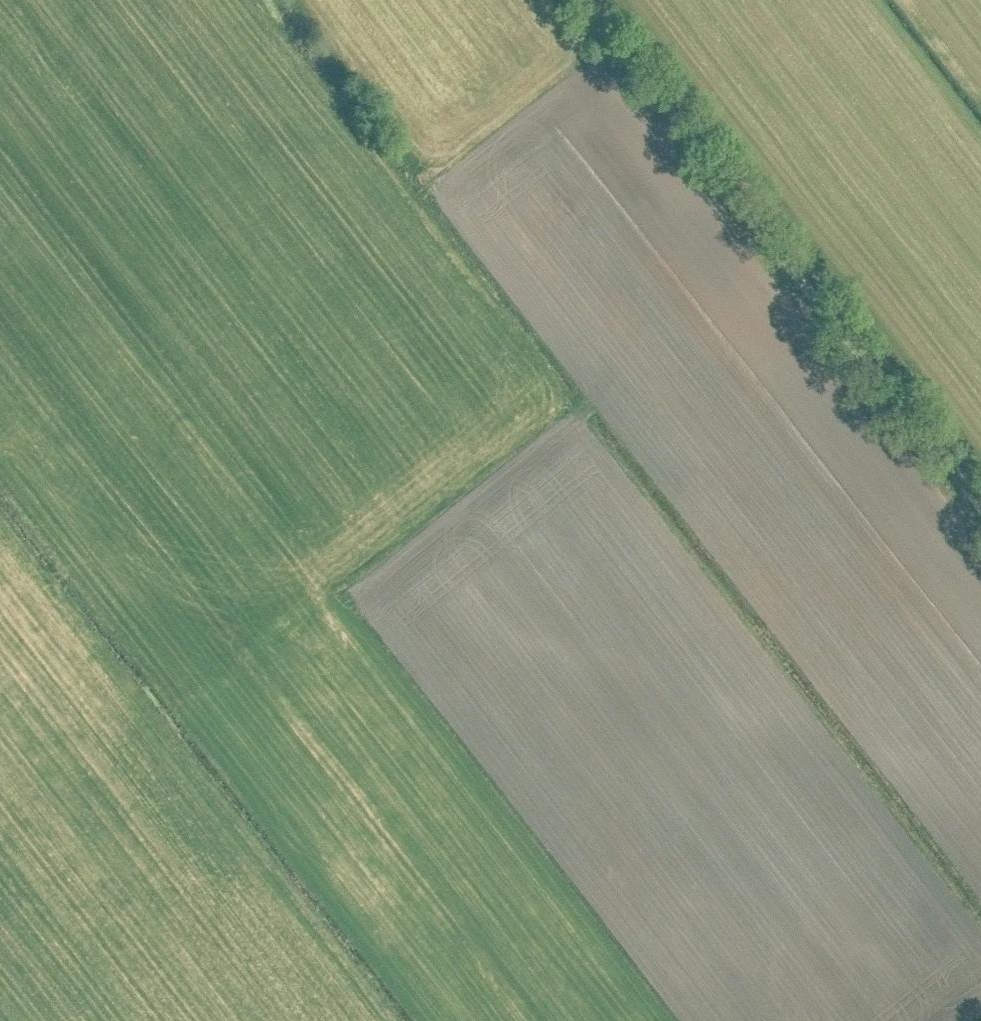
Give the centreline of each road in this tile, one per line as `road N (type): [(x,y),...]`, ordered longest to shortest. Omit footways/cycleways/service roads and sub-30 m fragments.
road 1 (track): [(980,516),(573,0)]

